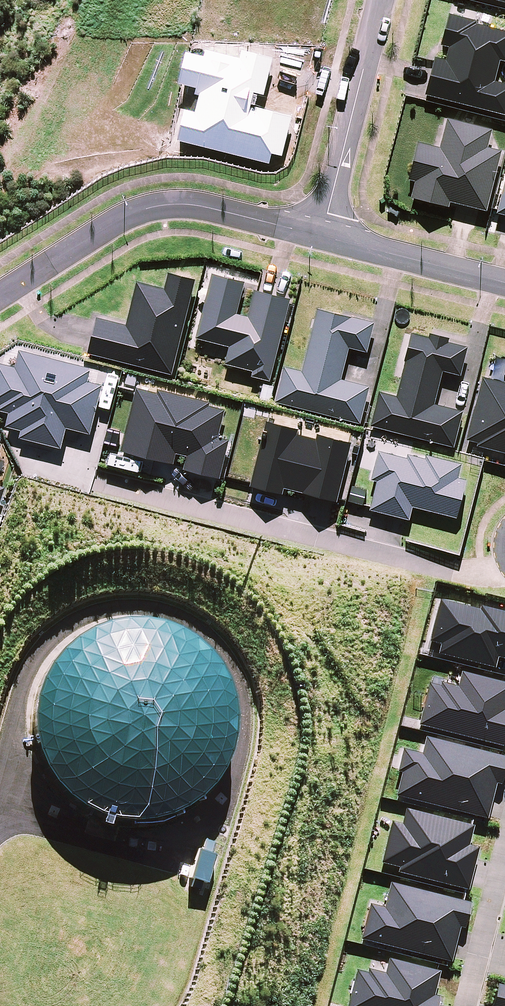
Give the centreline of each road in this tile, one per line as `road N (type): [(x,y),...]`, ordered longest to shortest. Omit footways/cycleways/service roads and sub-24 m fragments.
road 1 (residential): [(101,484),(454,572),(504,563)]
road 2 (residential): [(0,296),(139,209),(200,206),(322,236)]
road 3 (residential): [(322,236),(379,0)]
road 4 (residential): [(449,1005),(504,787)]
road 5 (residential): [(322,236),(504,284)]

